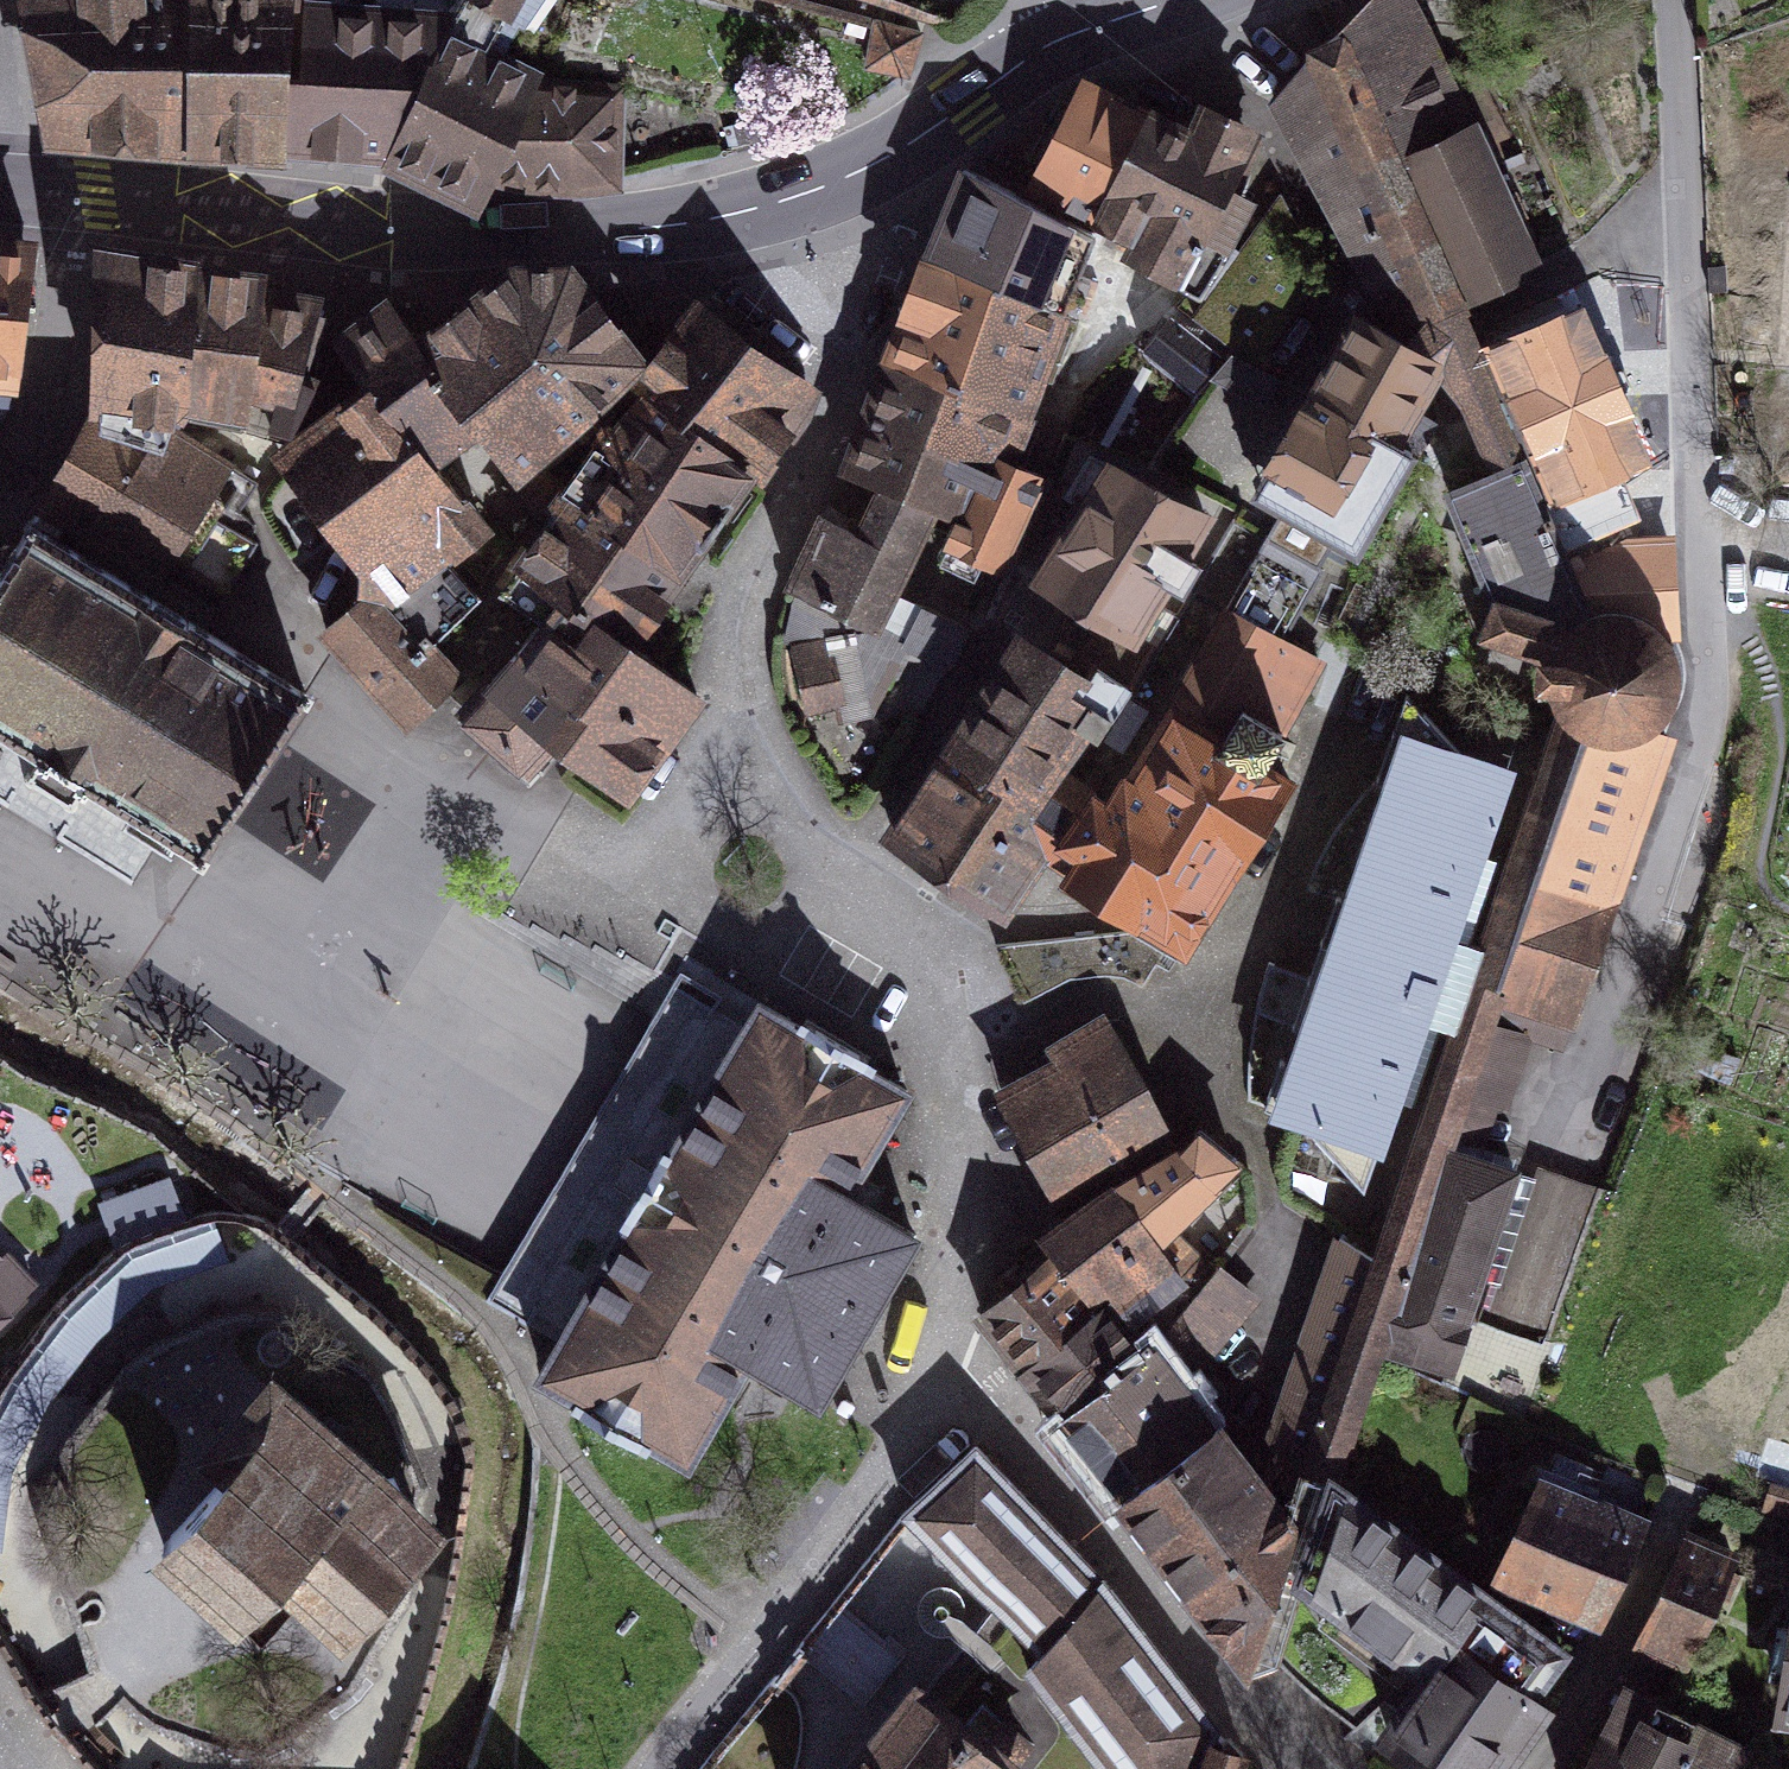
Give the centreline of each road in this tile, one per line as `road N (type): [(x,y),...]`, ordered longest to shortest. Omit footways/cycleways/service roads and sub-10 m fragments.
road 1 (residential): [(969,1378),(987,1107),(975,1013),(919,934),(777,793),(736,716),(738,625),(919,141)]
road 2 (residential): [(1675,0),(1709,676),(1671,862),(1577,1123)]
road 3 (secondary): [(68,198),(475,235),(680,225),(835,186),(919,141)]
road 4 (residential): [(1293,1768),(969,1378)]
road 5 (residential): [(969,1378),(761,1637),(668,1768)]
road 6 (residential): [(68,198),(56,358),(40,432),(0,494)]
road 7 (secondary): [(919,141),(1070,35)]

